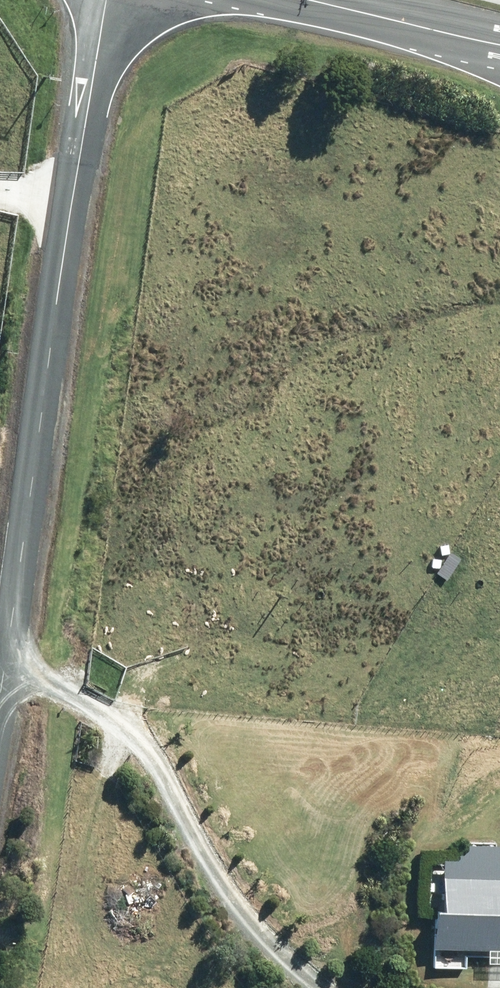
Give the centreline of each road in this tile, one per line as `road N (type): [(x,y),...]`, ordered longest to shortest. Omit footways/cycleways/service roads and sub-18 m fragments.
road 1 (residential): [(0,619),(107,0)]
road 2 (track): [(307,987),(281,971),(216,900),(136,763),(85,727),(0,700)]
road 3 (primary): [(296,0),(499,47)]

